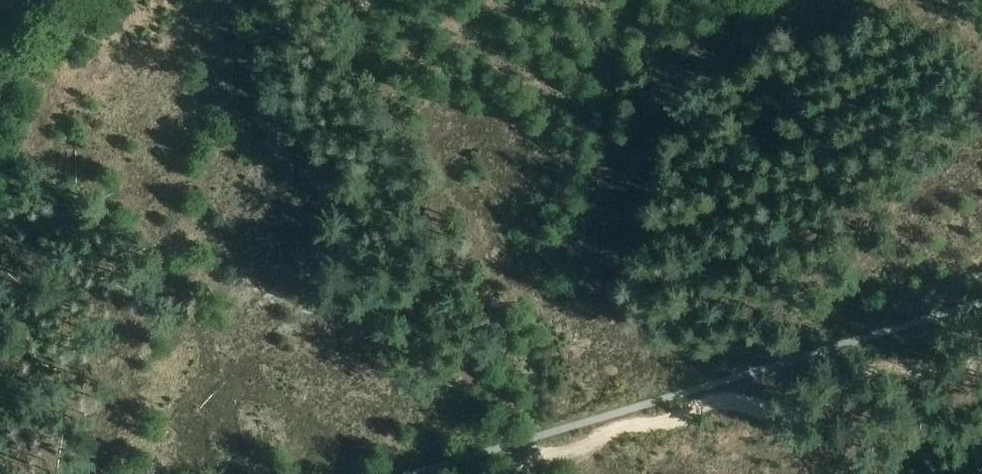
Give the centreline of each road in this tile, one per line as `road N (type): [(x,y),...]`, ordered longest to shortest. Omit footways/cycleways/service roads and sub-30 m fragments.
road 1 (track): [(520,473),(537,457),(703,406),(807,415),(878,369),(956,375),(981,360)]
road 2 (track): [(0,94),(93,0)]

